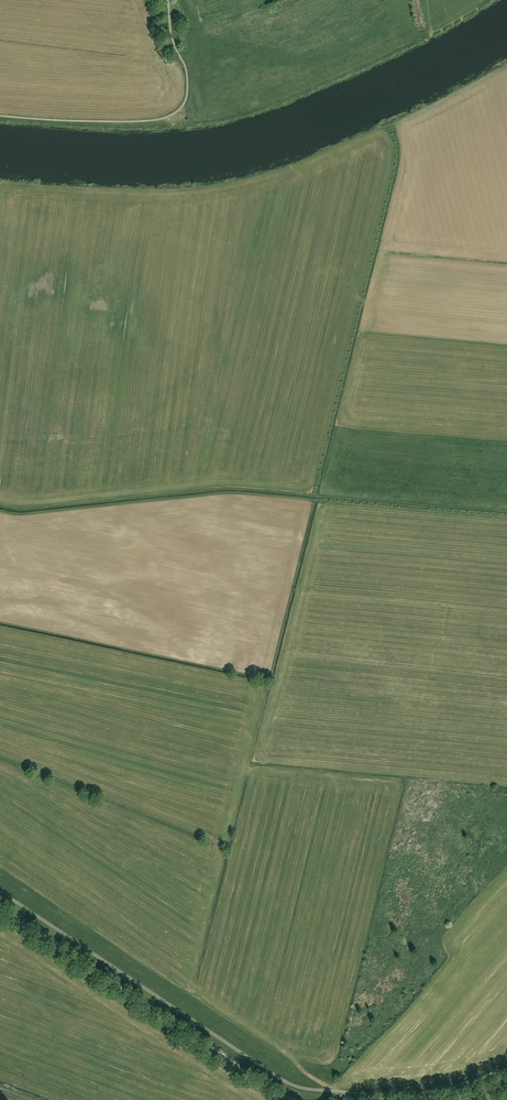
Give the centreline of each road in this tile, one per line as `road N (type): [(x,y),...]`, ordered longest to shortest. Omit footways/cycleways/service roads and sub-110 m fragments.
road 1 (tertiary): [(290,1099),(0,909)]

